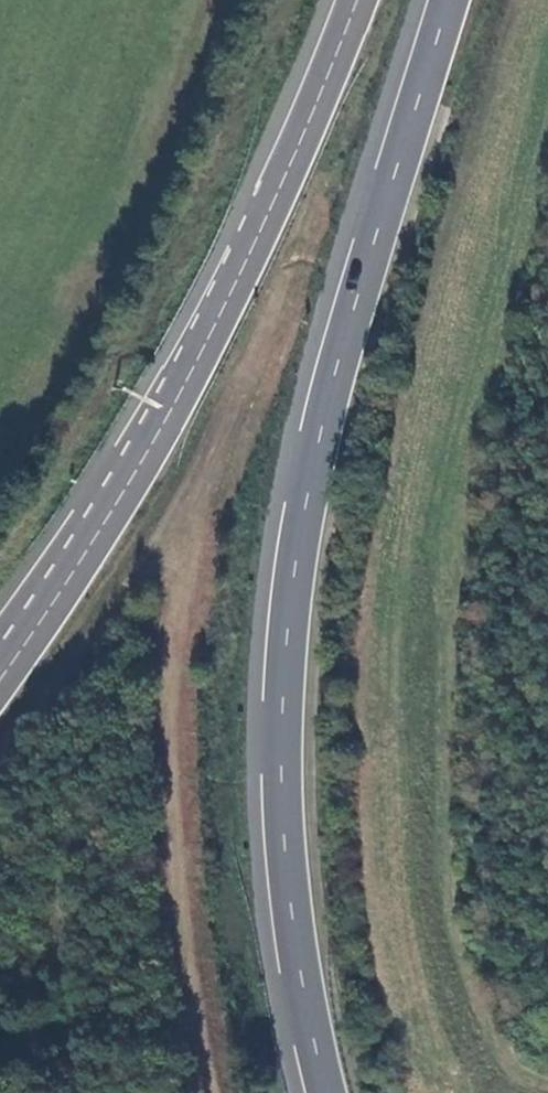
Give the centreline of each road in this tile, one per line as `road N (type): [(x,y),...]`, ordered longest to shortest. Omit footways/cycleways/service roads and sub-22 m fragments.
road 1 (trunk): [(448,0),(338,361),(300,532),(286,639),(281,786),(293,929),(326,1092)]
road 2 (trunk): [(358,0),(265,223),(172,410),(0,680)]

